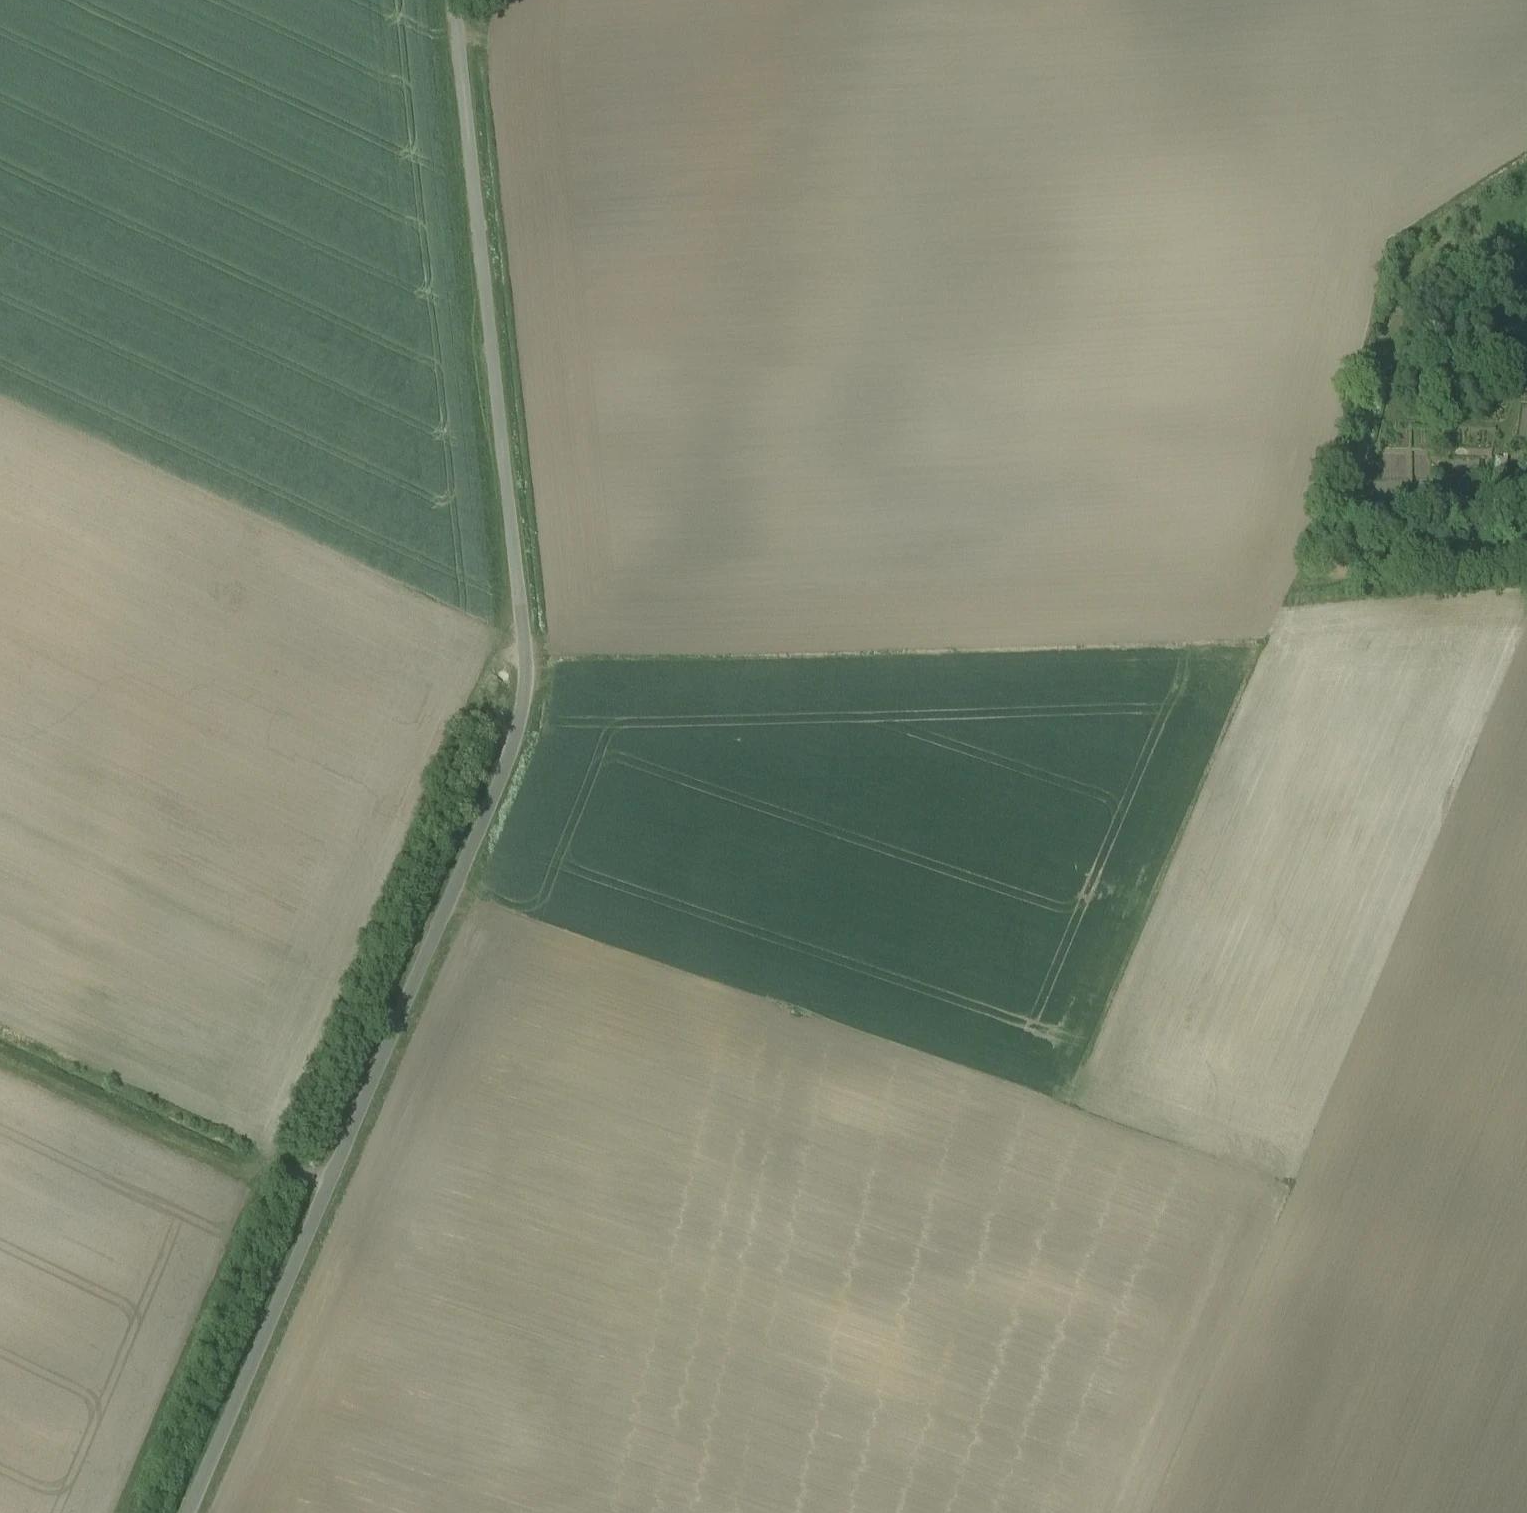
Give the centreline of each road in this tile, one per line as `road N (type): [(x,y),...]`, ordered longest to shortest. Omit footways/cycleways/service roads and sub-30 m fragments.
road 1 (unclassified): [(458,0),(530,673),(500,818),(194,1512)]
road 2 (track): [(1526,548),(1311,565)]

